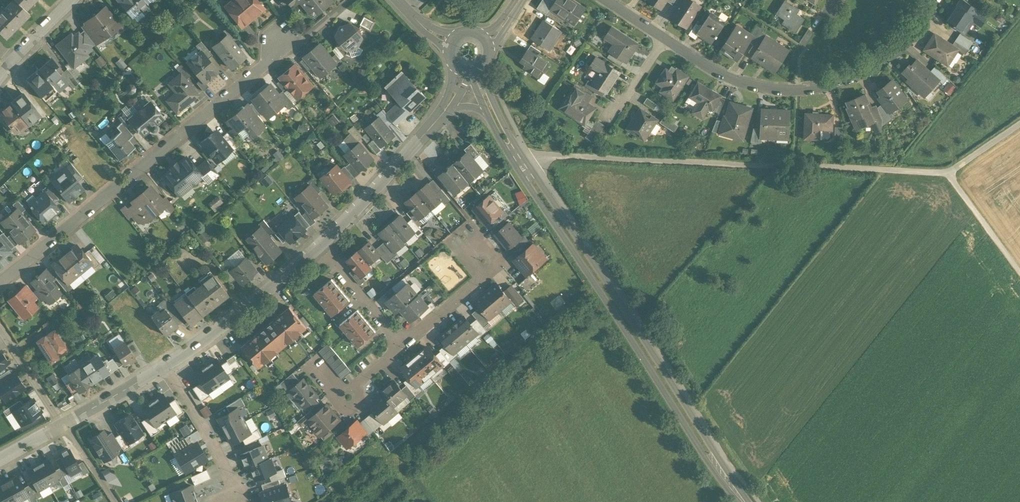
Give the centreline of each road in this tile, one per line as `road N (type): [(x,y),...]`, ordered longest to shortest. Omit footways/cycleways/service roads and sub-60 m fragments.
road 1 (track): [(1019,125),(948,173),(517,162)]
road 2 (tertiary): [(742,501),(494,115)]
road 3 (residential): [(0,281),(278,51)]
road 4 (residential): [(666,39),(733,80),(798,89),(844,83),(880,64),(932,0)]
road 5 (residential): [(320,245),(163,365)]
road 6 (residential): [(434,124),(320,245)]
road 7 (residential): [(163,365),(237,497),(227,501)]
road 8 (residential): [(472,248),(487,274),(399,346)]
road 9 (residential): [(320,245),(399,346)]
road 10 (track): [(948,173),(1019,275)]
road 11 (residential): [(399,346),(339,397),(309,363)]

